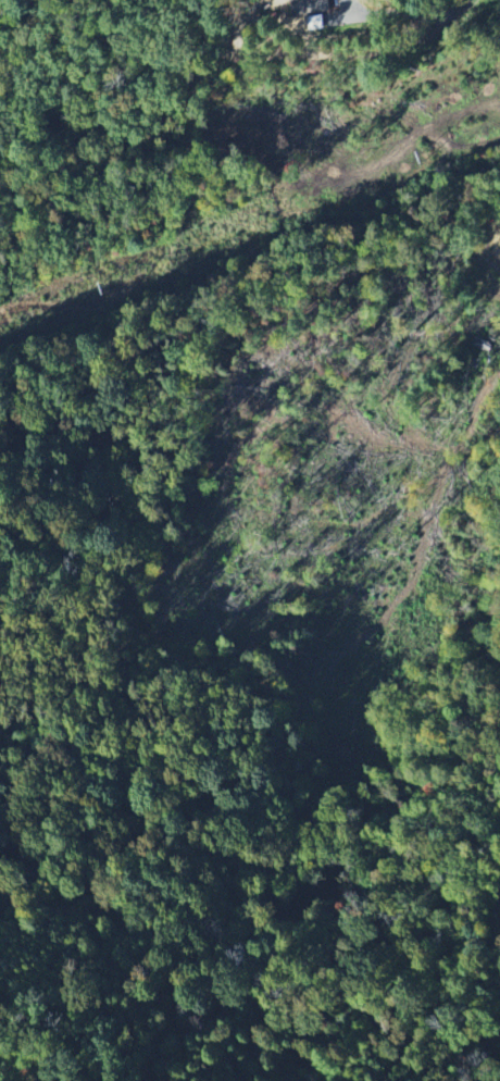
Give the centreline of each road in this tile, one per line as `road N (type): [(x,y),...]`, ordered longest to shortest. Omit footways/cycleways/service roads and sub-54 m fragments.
road 1 (residential): [(466,0),(401,17),(240,23)]

